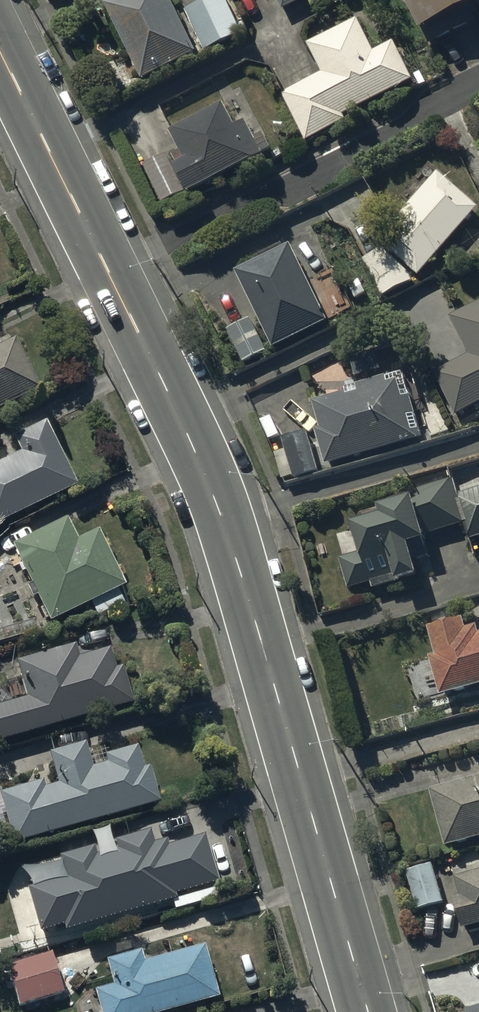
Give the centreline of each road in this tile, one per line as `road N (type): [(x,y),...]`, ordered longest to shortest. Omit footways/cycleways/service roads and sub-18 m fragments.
road 1 (secondary): [(108,270),(222,517),(368,1011)]
road 2 (residential): [(478,93),(108,270)]
road 3 (secondary): [(0,49),(108,270)]

